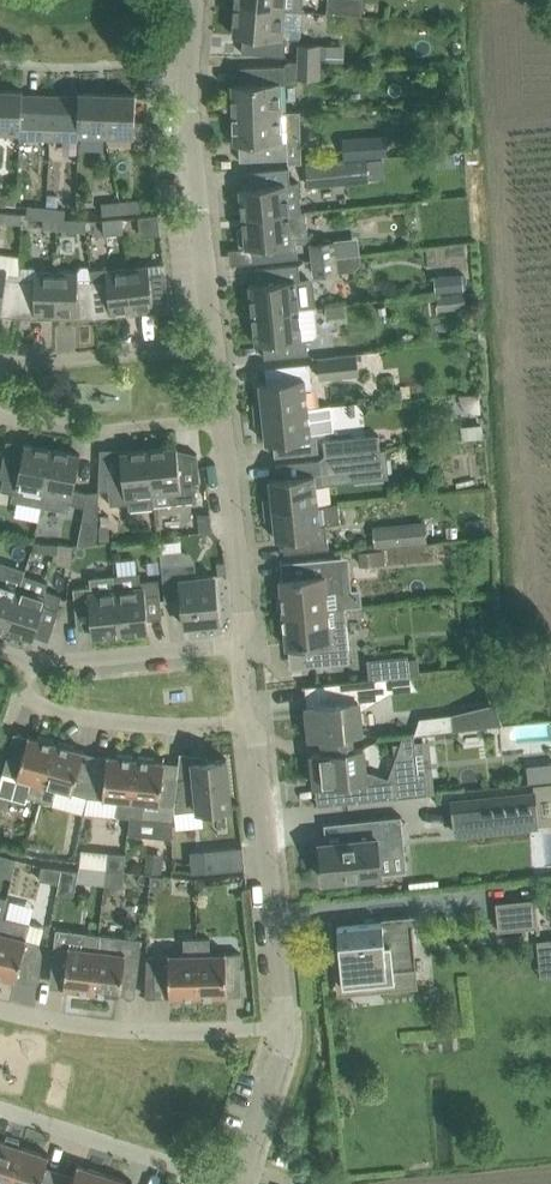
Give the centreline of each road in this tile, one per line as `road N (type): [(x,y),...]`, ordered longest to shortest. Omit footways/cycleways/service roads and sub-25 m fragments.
road 1 (residential): [(213,343),(188,104),(195,0)]
road 2 (residential): [(284,1024),(255,736),(243,722)]
road 3 (residential): [(284,1024),(135,1030),(0,1007)]
road 4 (residential): [(243,722),(96,720),(18,693),(31,659)]
road 5 (residential): [(237,1183),(0,1108)]
road 6 (residential): [(236,641),(244,613),(221,418)]
road 7 (residential): [(221,418),(103,433),(0,419)]
road 8 (residential): [(213,343),(0,360)]
road 9 (residential): [(31,659),(236,641)]
road 10 (residential): [(239,1183),(284,1024)]

